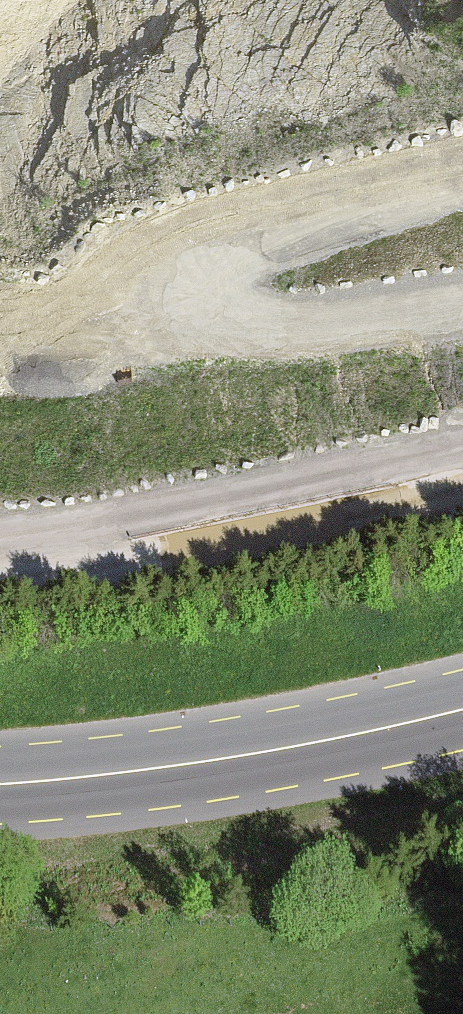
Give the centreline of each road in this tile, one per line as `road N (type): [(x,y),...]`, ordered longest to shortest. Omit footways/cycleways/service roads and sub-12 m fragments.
road 1 (track): [(462,441),(220,502),(0,528)]
road 2 (primary): [(462,715),(286,752),(0,788)]
road 3 (track): [(0,350),(236,329),(462,288)]

